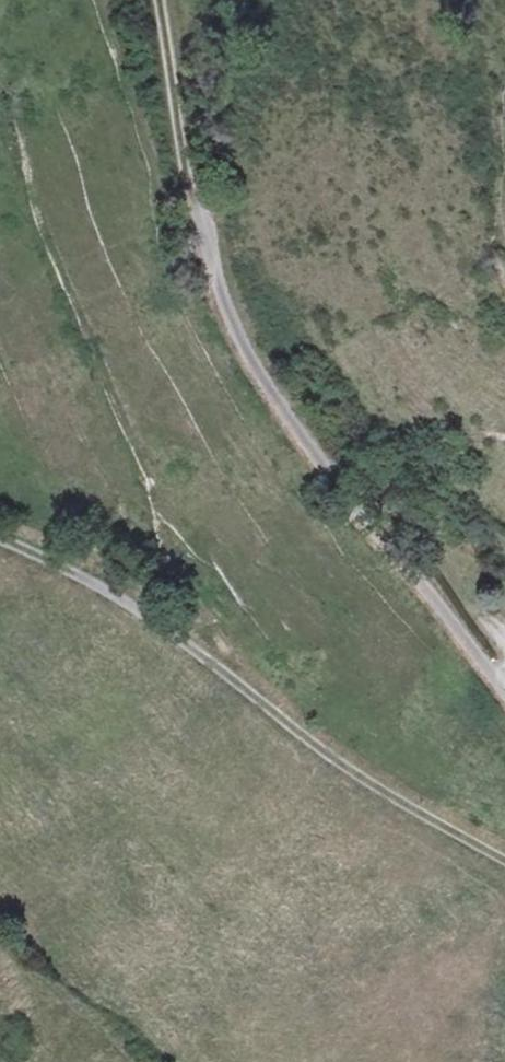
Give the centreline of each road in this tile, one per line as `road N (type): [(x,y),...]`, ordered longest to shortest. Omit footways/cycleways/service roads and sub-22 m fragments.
road 1 (track): [(0,539),(149,618),(354,774),(504,860)]
road 2 (residential): [(504,692),(268,388),(229,315),(196,214)]
road 3 (track): [(205,244),(251,0)]
road 4 (track): [(196,214),(156,0)]

